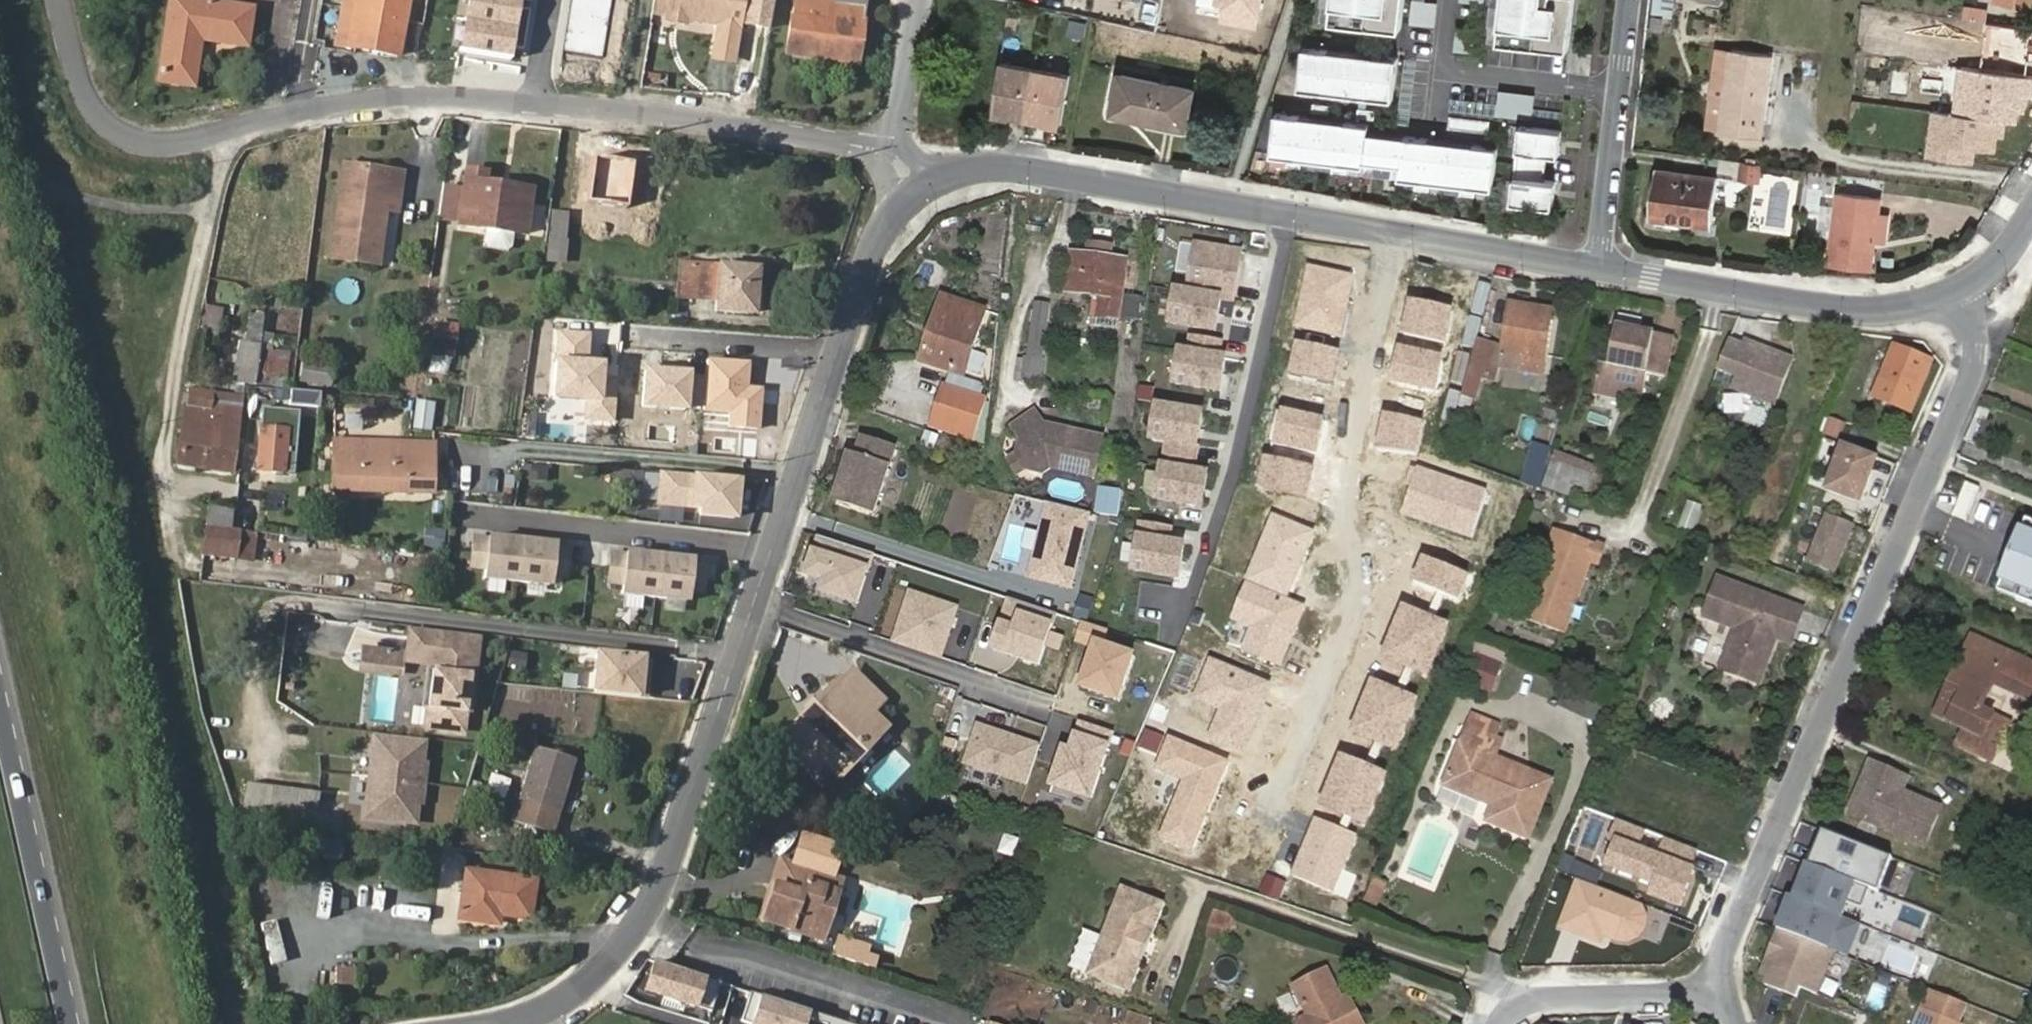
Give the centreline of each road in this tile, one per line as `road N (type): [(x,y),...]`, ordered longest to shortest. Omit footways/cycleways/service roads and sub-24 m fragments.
road 1 (tertiary): [(917,194),(875,249),(653,907),(635,938),(583,990),(511,1023)]
road 2 (residential): [(1720,976),(1979,363),(1958,297)]
road 3 (residential): [(1396,232),(1342,481),(1367,578),(1272,795)]
road 4 (residential): [(62,0),(90,103),(119,134),(158,146),(426,93),(530,103)]
road 5 (residential): [(1284,211),(1281,258),(1235,460),(1184,614)]
road 6 (tertiary): [(1284,211),(992,167),(950,174),(917,194)]
road 7 (tertiary): [(1958,297),(1860,309),(1599,270)]
road 8 (residential): [(530,103),(736,127),(886,156)]
road 9 (primary): [(74,1023),(0,696)]
road 10 (residential): [(1599,270),(1632,0)]
road 11 (residential): [(1500,1023),(1526,1003),(1720,976)]
road 12 (tertiary): [(1599,270),(1396,232)]
road 13 (residential): [(886,156),(896,138),(917,0)]

